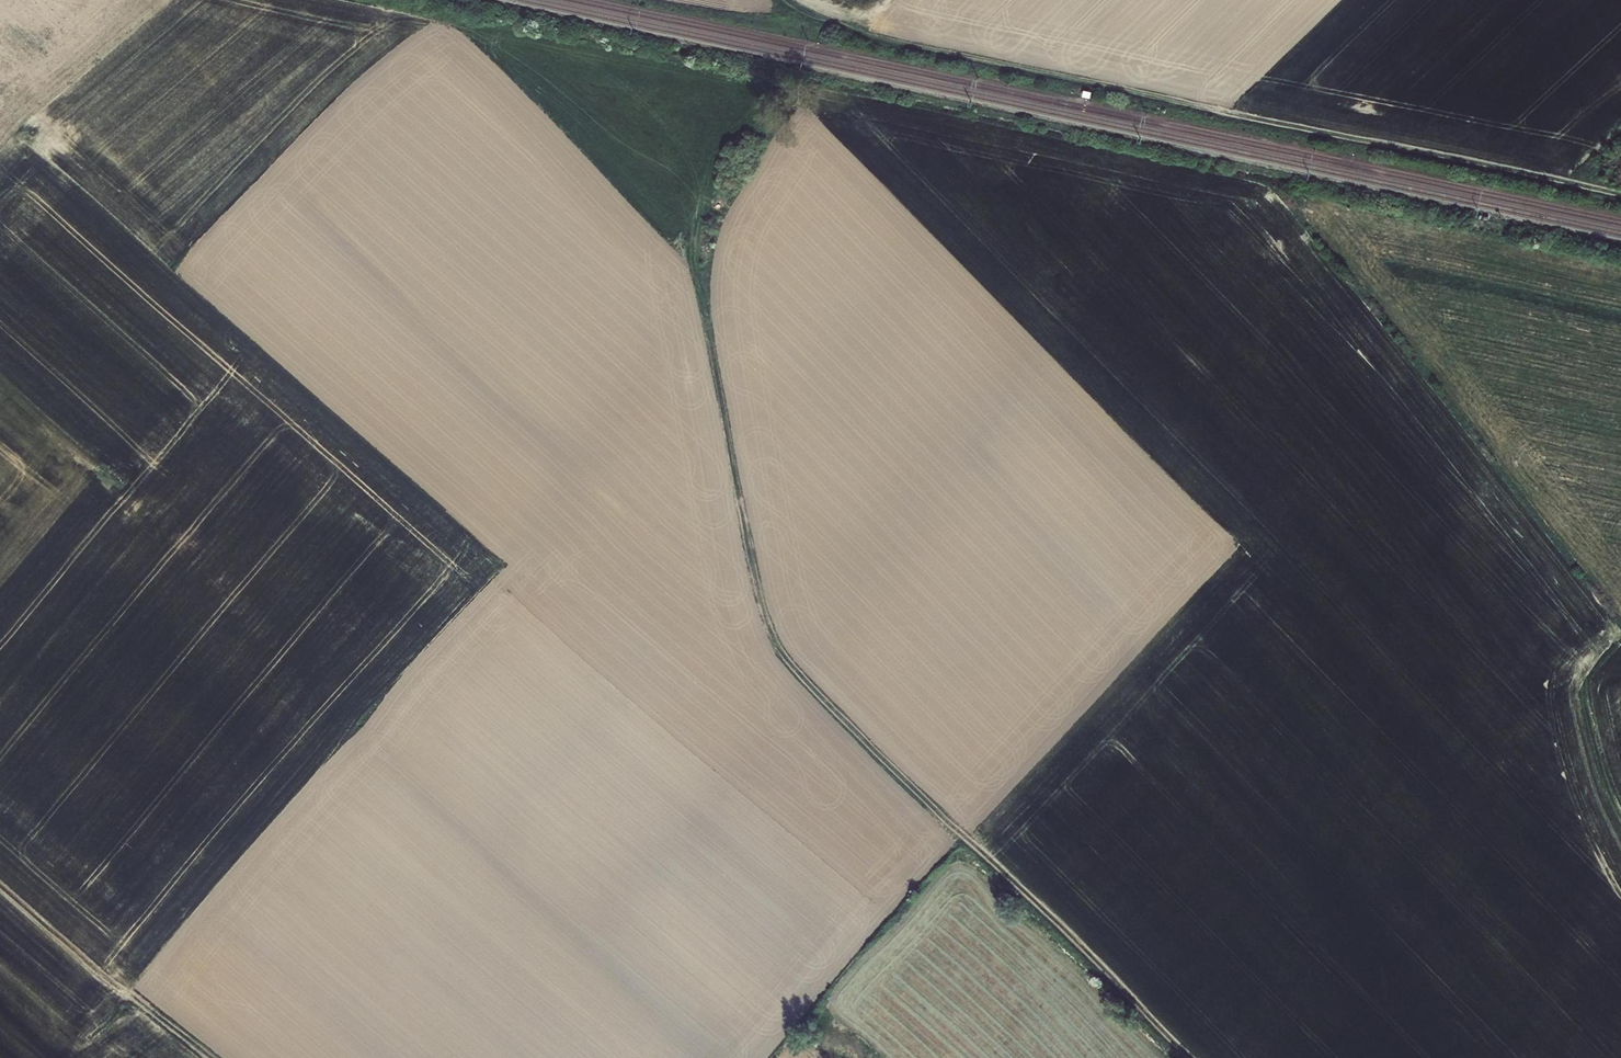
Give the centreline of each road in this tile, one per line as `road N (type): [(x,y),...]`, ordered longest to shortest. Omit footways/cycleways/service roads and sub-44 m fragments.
road 1 (track): [(780,0),(1620,183)]

